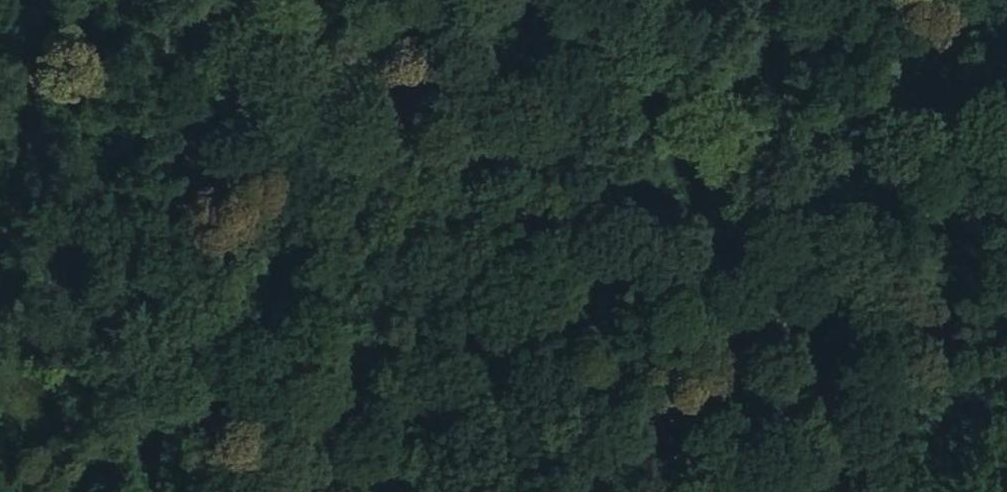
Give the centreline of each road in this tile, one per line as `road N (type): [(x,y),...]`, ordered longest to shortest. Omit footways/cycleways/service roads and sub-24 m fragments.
road 1 (track): [(860,491),(749,267),(509,0)]

